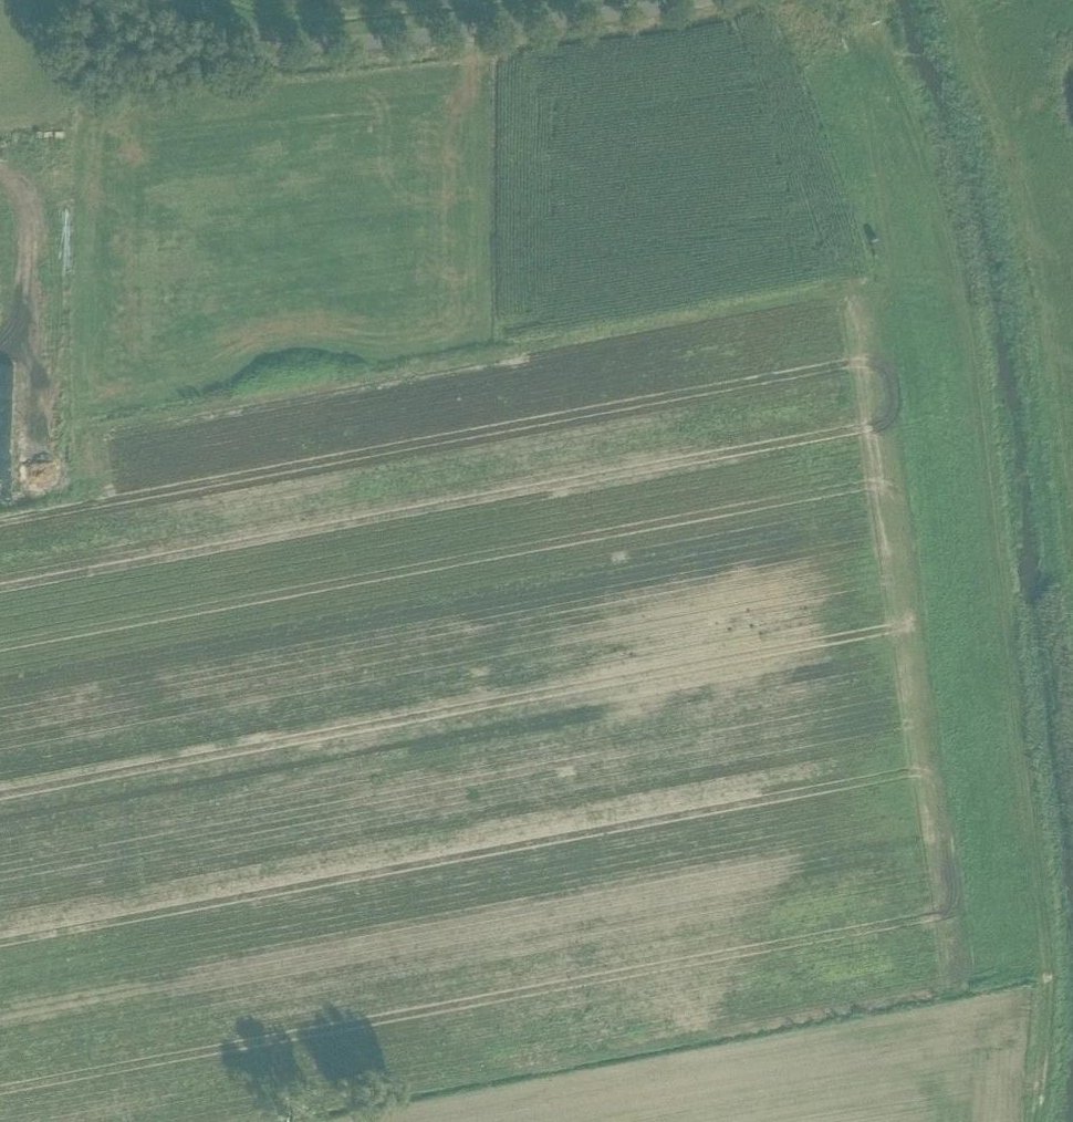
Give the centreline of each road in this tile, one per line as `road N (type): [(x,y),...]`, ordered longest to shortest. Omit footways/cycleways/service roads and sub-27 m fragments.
road 1 (unclassified): [(707,0),(309,48),(245,37),(161,0)]

